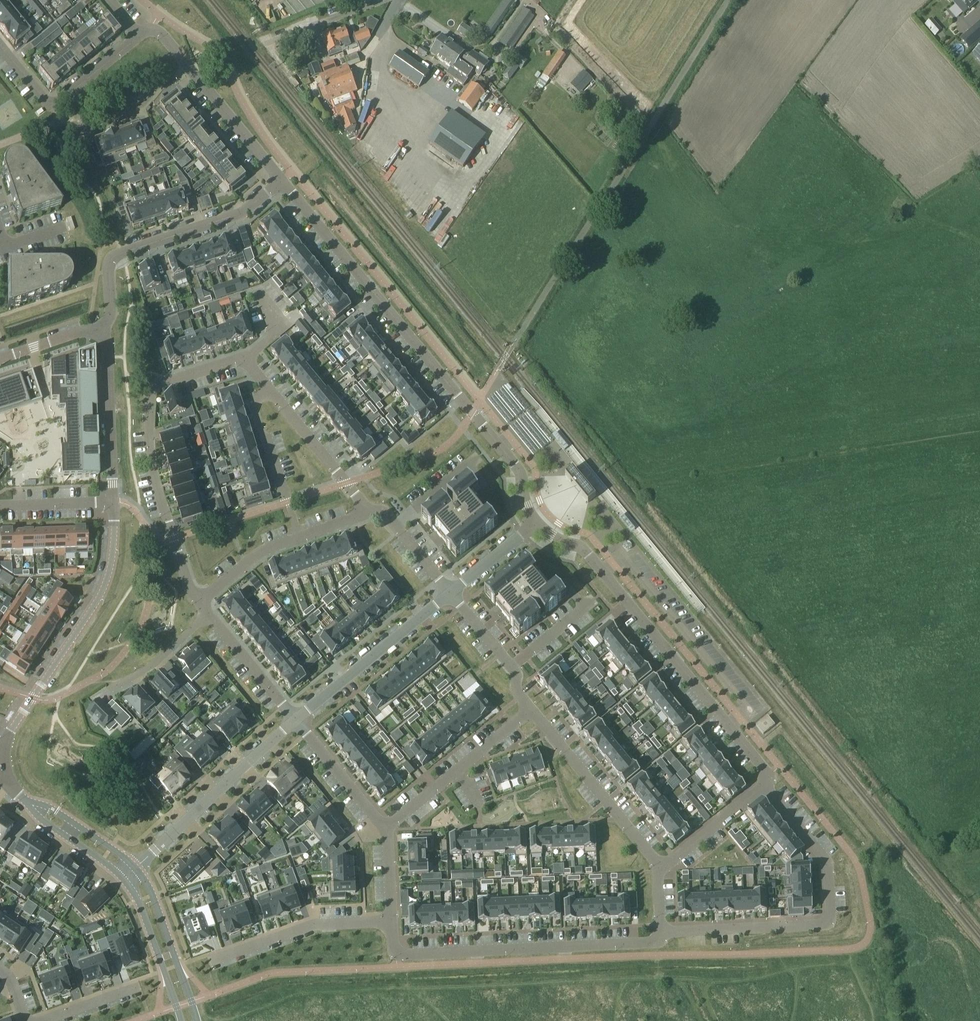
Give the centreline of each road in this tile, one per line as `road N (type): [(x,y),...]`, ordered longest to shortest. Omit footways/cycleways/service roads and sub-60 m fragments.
road 1 (residential): [(281,181),(514,466),(534,525)]
road 2 (unclassified): [(517,337),(727,0)]
road 3 (residential): [(270,390),(244,359),(159,384),(148,398),(150,466),(199,603)]
road 4 (residential): [(534,525),(587,554),(728,726),(764,773),(763,783)]
road 5 (residential): [(660,930),(815,926),(829,915),(823,859),(763,783)]
road 6 (residential): [(390,921),(392,947),(402,956),(649,942),(660,930)]
road 7 (tertiary): [(113,503),(106,587),(8,734),(5,775)]
road 8 (residential): [(281,181),(232,216),(115,256),(111,312),(98,335)]
road 9 (residential): [(136,869),(293,720)]
road 10 (residential): [(530,710),(657,869)]
road 11 (residential): [(293,720),(449,594)]
road 12 (residential): [(0,46),(55,105),(138,36)]
road 13 (residential): [(385,829),(530,710)]
road 14 (residential): [(218,958),(315,925),(390,921)]
road 15 (tertiary): [(98,335),(108,351),(113,503)]
road 16 (tertiary): [(197,1020),(136,869)]
road 17 (residential): [(298,537),(254,407),(270,390)]
road 18 (residential): [(368,512),(270,390)]
road 19 (tertiary): [(124,880),(180,1020)]
road 20 (residential): [(281,181),(189,69)]
road 21 (residential): [(293,720),(385,829)]
road 22 (tertiary): [(136,869),(20,797)]
road 23 (residential): [(763,783),(657,869)]
road 24 (residential): [(208,616),(293,720)]
road 25 (residential): [(260,47),(385,0)]
road 26 (tertiary): [(20,797),(124,880)]
road 27 (residential): [(111,701),(208,616)]
road 28 (residential): [(142,94),(80,121),(90,125),(136,107)]

